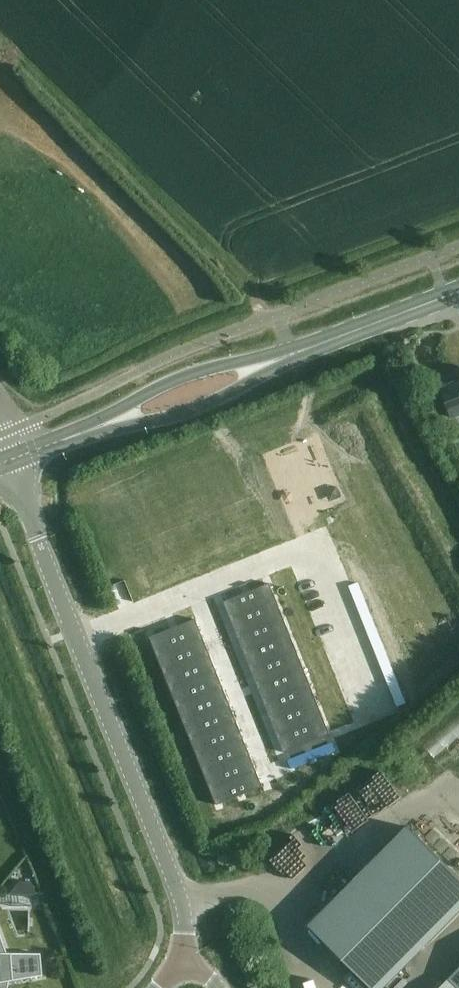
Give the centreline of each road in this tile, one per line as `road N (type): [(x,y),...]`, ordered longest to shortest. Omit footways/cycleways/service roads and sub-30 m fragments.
road 1 (unclassified): [(193,953),(187,901),(15,459)]
road 2 (secondary): [(109,426),(199,411),(289,356)]
road 3 (secondary): [(289,356),(182,381),(109,426)]
road 4 (secondary): [(289,356),(458,292)]

